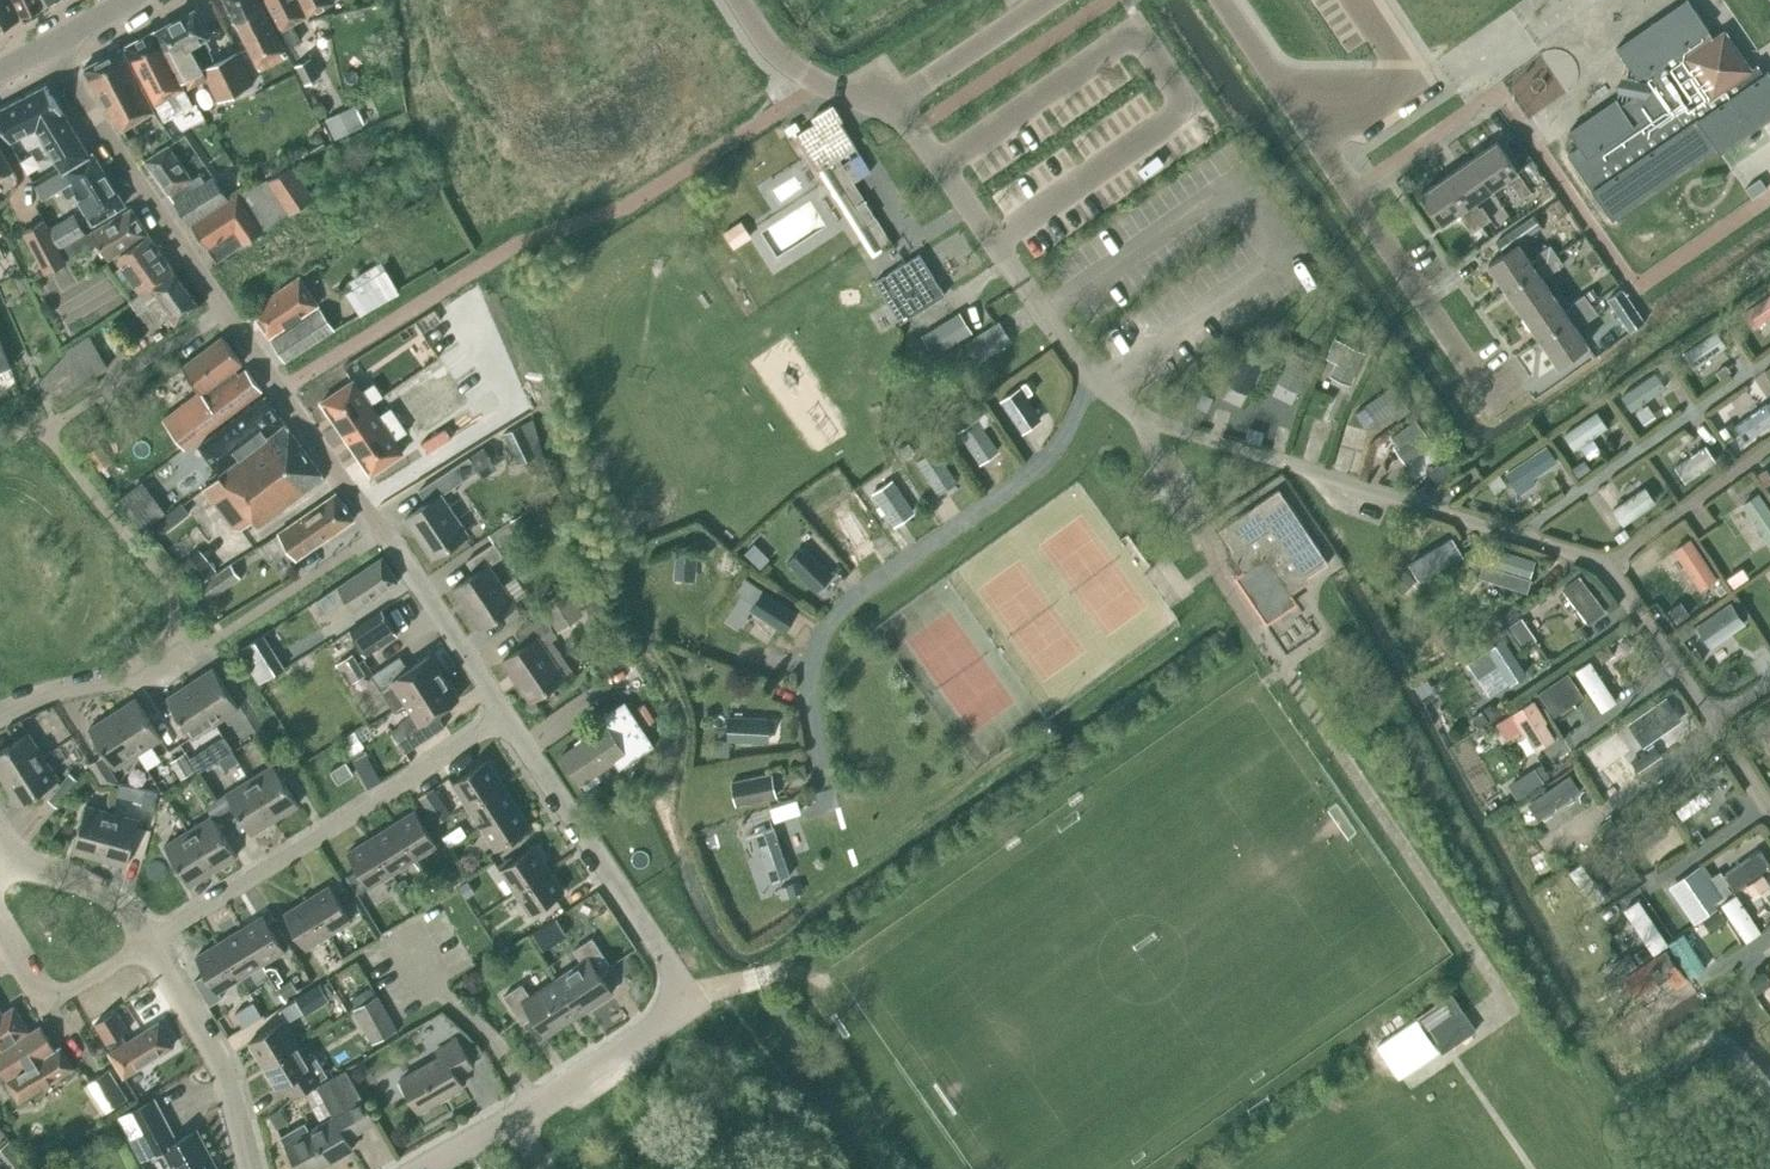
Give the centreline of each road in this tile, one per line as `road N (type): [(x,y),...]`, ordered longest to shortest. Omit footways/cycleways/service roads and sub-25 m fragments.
road 1 (residential): [(1769,804),(1606,563),(1142,419),(1094,382)]
road 2 (residential): [(502,716),(48,43)]
road 3 (residential): [(516,1117),(691,998),(502,716)]
road 4 (residential): [(820,780),(811,683),(817,646),(836,615),(1043,463),(1094,382)]
road 5 (residential): [(149,944),(502,716)]
road 6 (residential): [(1094,382),(1040,317),(891,100)]
road 7 (residential): [(1488,398),(1316,139)]
road 8 (residential): [(255,1168),(220,1058),(149,944)]
road 9 (residential): [(0,714),(162,674),(212,649)]
road 10 (residential): [(0,925),(39,987),(52,994),(74,993),(149,944)]
road 11 (residential): [(891,100),(785,63),(743,0)]
road 12 (residential): [(891,100),(1045,0)]
road 13 (residential): [(149,944),(106,885),(8,850)]
road 14 (residential): [(1316,139),(1226,0)]

